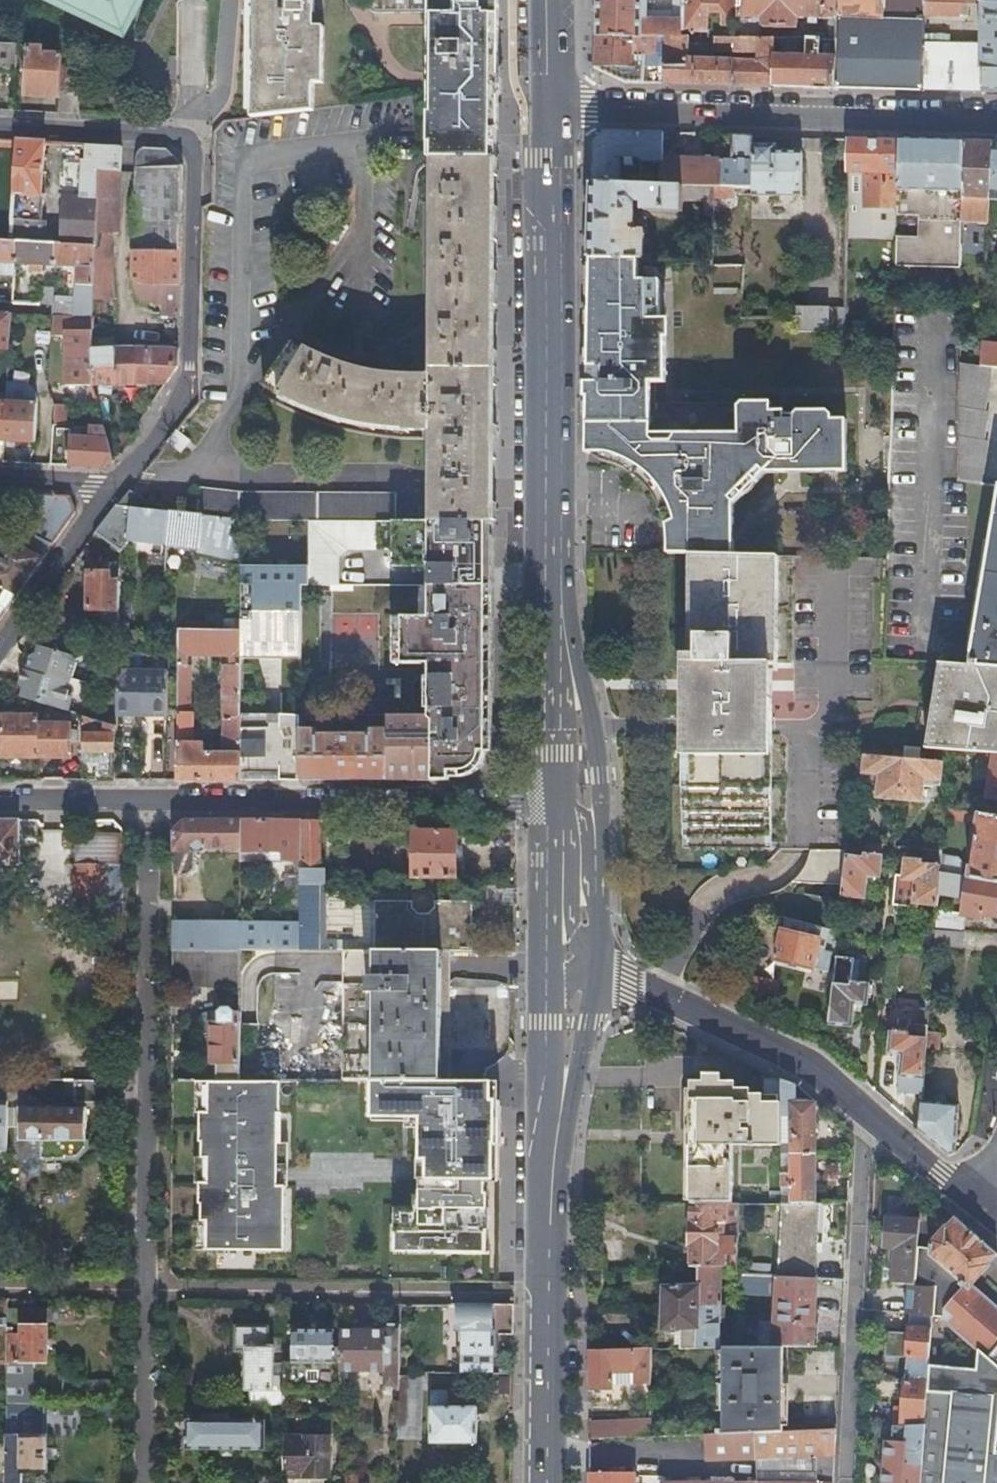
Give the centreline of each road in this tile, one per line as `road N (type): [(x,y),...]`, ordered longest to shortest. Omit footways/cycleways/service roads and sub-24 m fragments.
road 1 (residential): [(120,485),(180,407),(189,380),(191,149),(171,135),(0,125)]
road 2 (residential): [(143,800),(145,1287)]
road 3 (secondary): [(548,110),(553,566)]
road 4 (residential): [(996,120),(548,110)]
road 5 (residential): [(551,798),(143,800)]
road 6 (residential): [(864,1111),(846,1482)]
road 7 (secondary): [(605,918),(602,775),(553,566)]
road 8 (residential): [(145,1287),(502,1293)]
road 9 (secondary): [(547,1482),(552,1152)]
road 10 (residential): [(597,967),(813,1064),(864,1111)]
road 11 (residential): [(0,656),(120,485)]
road 12 (residential): [(145,1287),(146,1482)]
road 13 (secondary): [(551,798),(547,990)]
road 14 (secondary): [(552,1152),(590,1023),(597,967)]
road 15 (secondary): [(553,622),(564,675),(571,808)]
road 16 (secondary): [(553,622),(551,798)]
road 17 (secondary): [(571,808),(572,918),(597,967)]
road 18 (secondary): [(547,990),(552,1152)]
road 19 (residential): [(0,1285),(145,1287)]
road 20 (residential): [(143,800),(0,799)]
road 21 (residential): [(864,1111),(973,1200)]
road 22 (secondary): [(605,918),(592,893),(584,815),(571,808)]
road 23 (residential): [(0,478),(120,485)]

